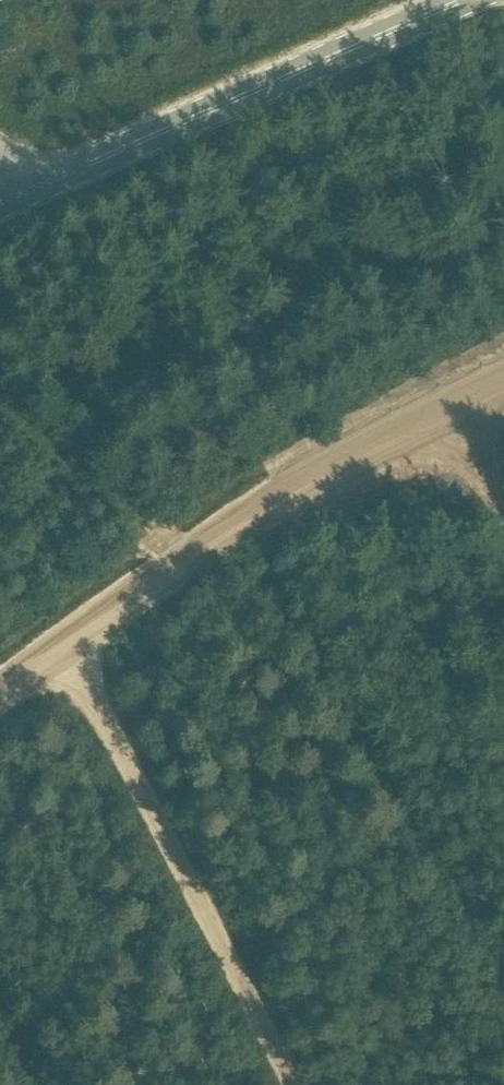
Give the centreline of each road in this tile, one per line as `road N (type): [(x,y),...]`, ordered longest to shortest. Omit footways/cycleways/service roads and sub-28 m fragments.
road 1 (track): [(0,692),(420,423),(503,386)]

